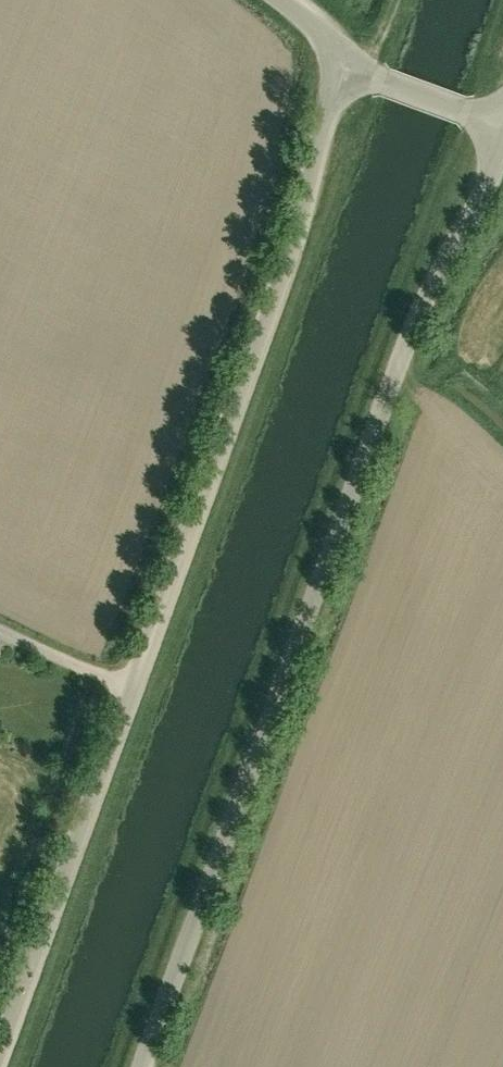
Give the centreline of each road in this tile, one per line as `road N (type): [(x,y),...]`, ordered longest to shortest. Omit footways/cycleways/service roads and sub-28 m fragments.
road 1 (tertiary): [(2,1066),(353,62)]
road 2 (unclassified): [(143,1066),(226,858),(409,333),(502,136)]
road 3 (tertiary): [(502,132),(380,81),(353,62)]

